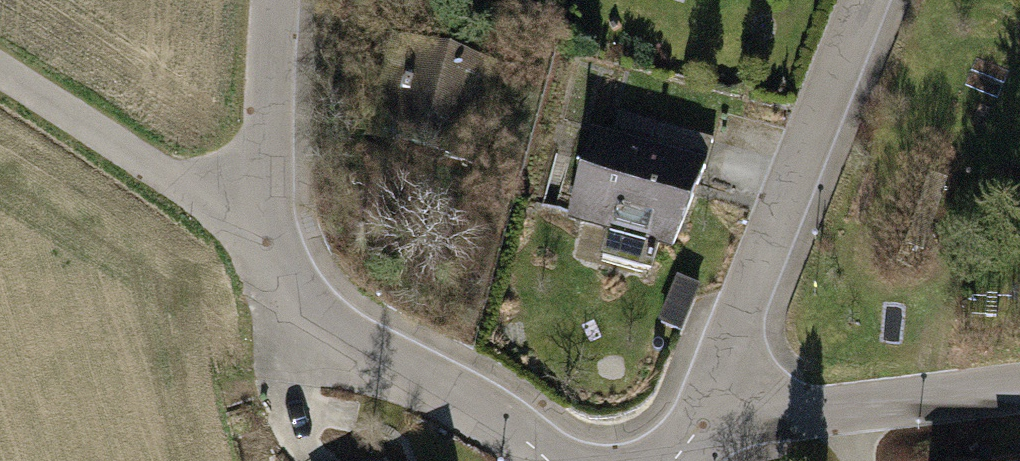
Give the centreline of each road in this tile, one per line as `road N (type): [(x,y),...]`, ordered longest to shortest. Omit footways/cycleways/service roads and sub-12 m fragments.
road 1 (residential): [(274,0),(264,246),(310,320),(525,440),(543,460)]
road 2 (residential): [(705,422),(747,286),(869,0)]
road 3 (track): [(0,62),(185,181),(264,246)]
road 4 (residential): [(705,422),(1019,388)]

